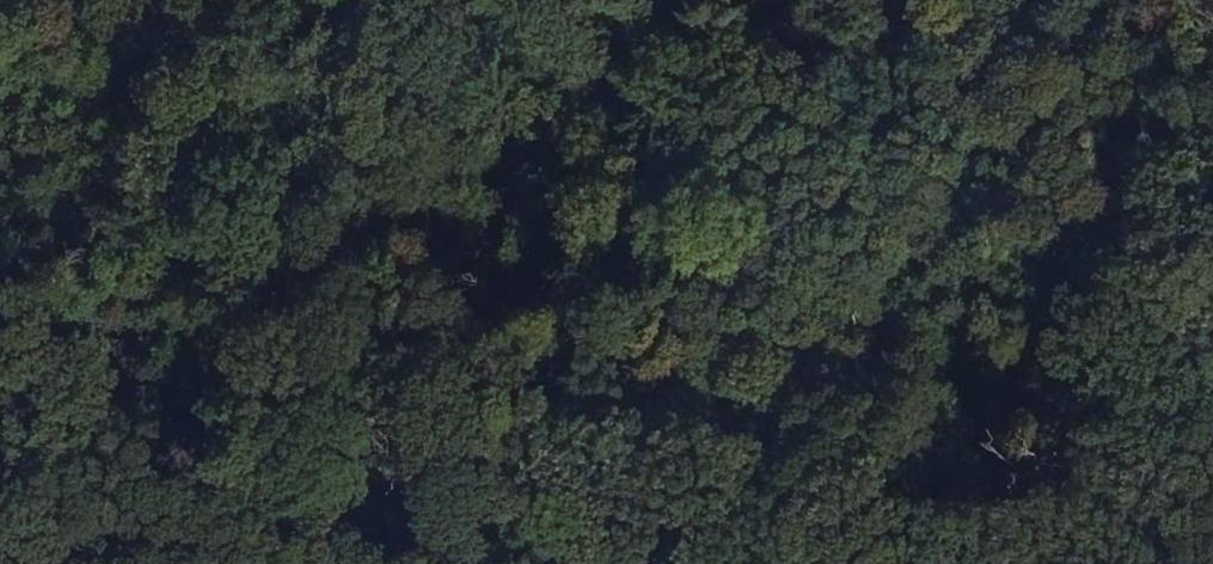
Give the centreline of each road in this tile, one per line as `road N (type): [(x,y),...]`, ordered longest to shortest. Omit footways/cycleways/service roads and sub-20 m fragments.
road 1 (track): [(0,455),(115,440),(184,457),(226,482),(267,524),(343,538),(468,513),(953,366)]
road 2 (track): [(879,181),(0,164)]
road 3 (track): [(1019,563),(953,366)]
road 4 (track): [(953,366),(879,181)]
road 5 (track): [(879,181),(921,0)]

